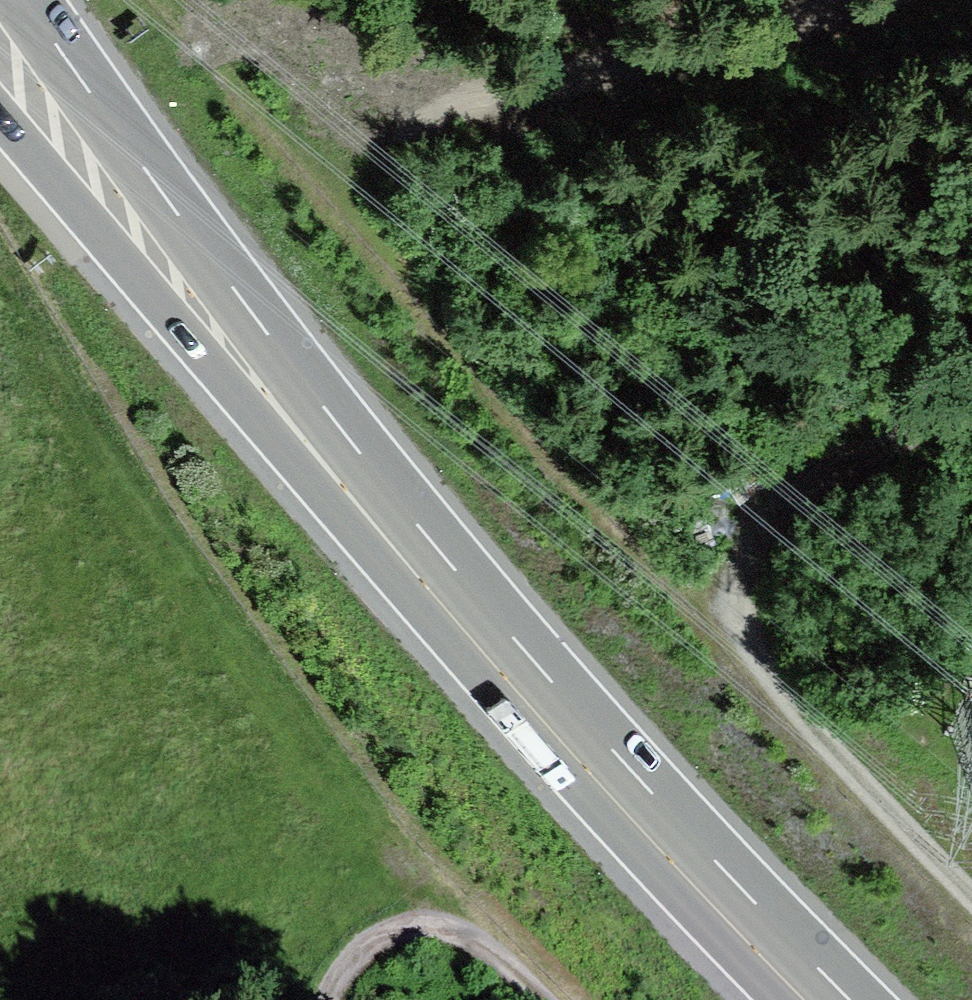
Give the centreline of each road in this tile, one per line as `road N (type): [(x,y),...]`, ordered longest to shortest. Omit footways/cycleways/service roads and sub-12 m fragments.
road 1 (trunk): [(806,999),(639,827),(284,414)]
road 2 (track): [(971,897),(875,802),(744,653),(722,596),(776,526),(837,476),(971,437)]
road 3 (motorway): [(284,414),(22,0)]
road 4 (track): [(884,0),(756,51),(641,84),(426,116)]
road 5 (trunk): [(0,104),(284,414)]
road 6 (track): [(329,999),(340,962),(441,904),(540,999)]

